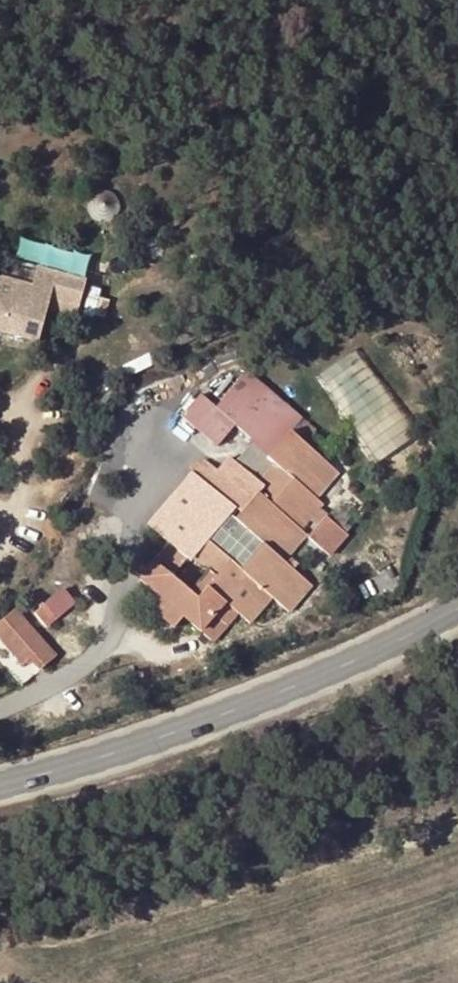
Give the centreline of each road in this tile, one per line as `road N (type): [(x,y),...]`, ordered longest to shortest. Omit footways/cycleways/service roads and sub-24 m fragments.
road 1 (secondary): [(457,603),(385,646),(175,728),(0,784)]

